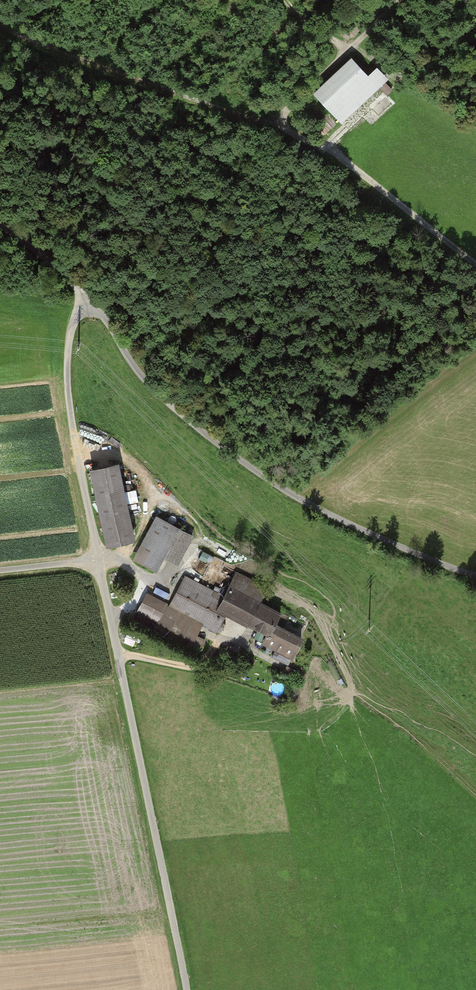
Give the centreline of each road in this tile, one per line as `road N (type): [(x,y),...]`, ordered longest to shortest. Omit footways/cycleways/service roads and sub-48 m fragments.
road 1 (track): [(187,989),(74,436),(68,352),(87,299)]
road 2 (track): [(76,284),(150,385),(239,460),(310,506),(475,576)]
road 3 (track): [(269,126),(32,44),(0,16)]
road 4 (track): [(269,126),(401,0)]
road 5 (track): [(475,268),(335,152)]

